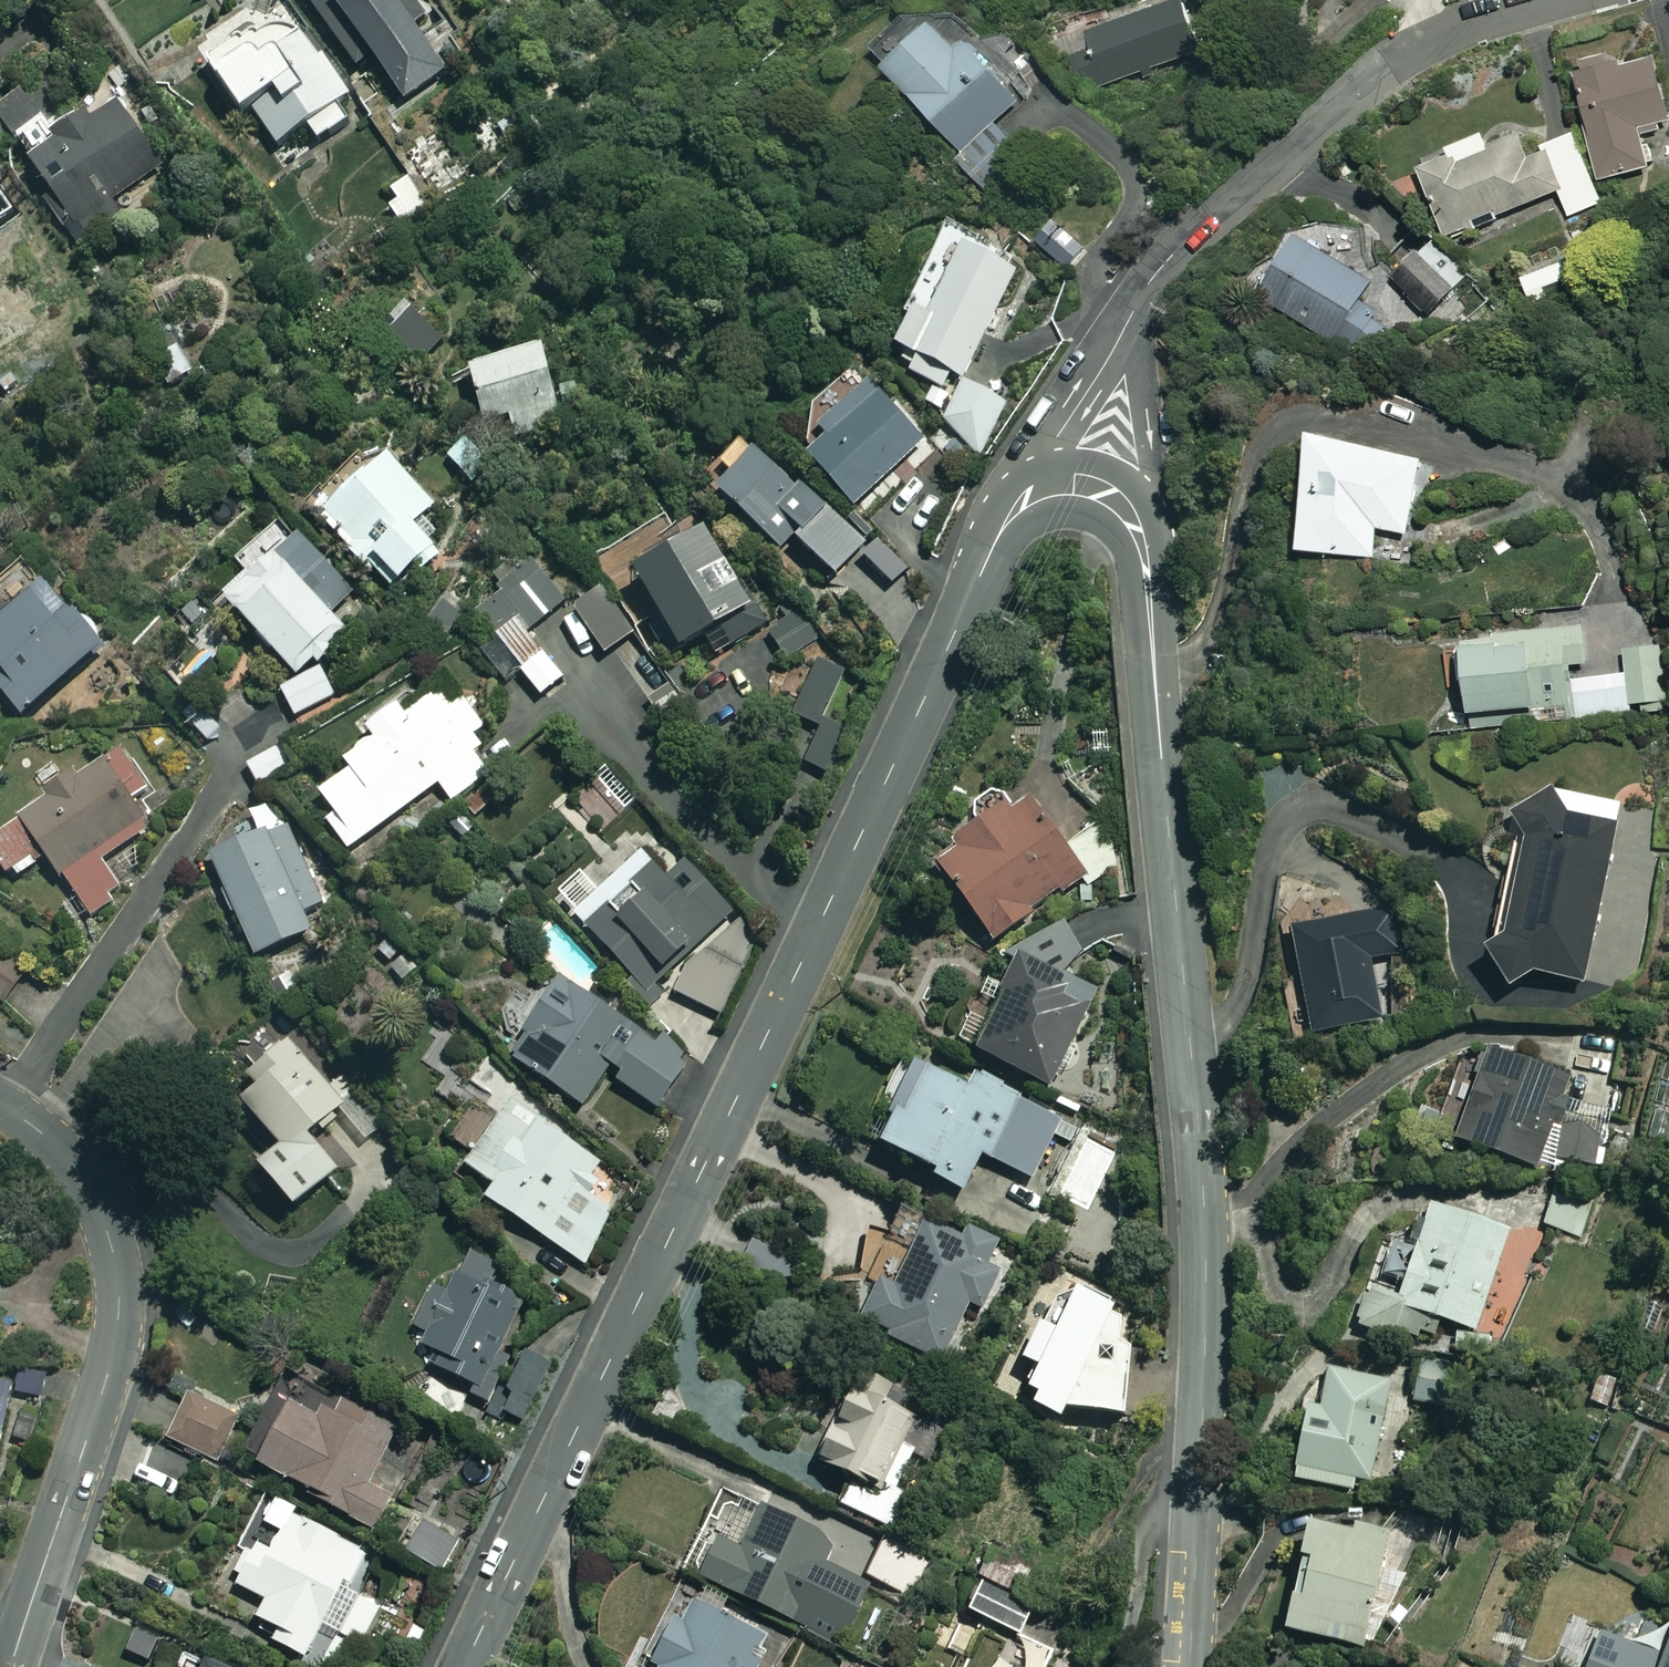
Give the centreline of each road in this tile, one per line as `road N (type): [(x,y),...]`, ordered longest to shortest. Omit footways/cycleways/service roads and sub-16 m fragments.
road 1 (tertiary): [(1006,517),(464,1666)]
road 2 (tertiary): [(1191,1666),(1207,1276),(1149,571)]
road 3 (tertiary): [(11,1666),(107,1377),(119,1290),(94,1197),(42,1132),(0,1107)]
road 4 (residential): [(1140,300),(1177,251),(1396,64),(1474,26),(1566,0)]
road 5 (residential): [(1140,300),(1154,466),(1149,571)]
road 6 (residential): [(1006,517),(1140,300)]
road 7 (tertiary): [(1149,571),(1131,517),(1092,485),(1036,493),(1006,517)]

